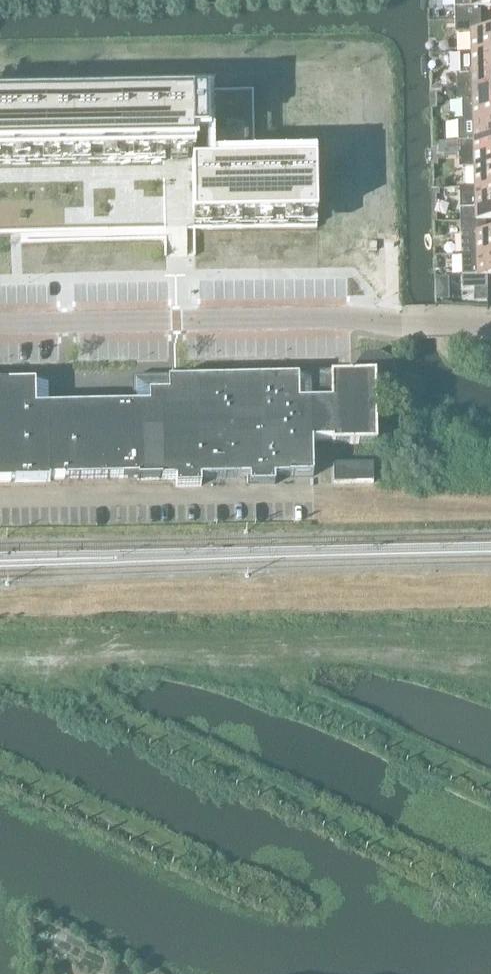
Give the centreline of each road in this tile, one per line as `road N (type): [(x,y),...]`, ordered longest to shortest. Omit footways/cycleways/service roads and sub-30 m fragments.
road 1 (unclassified): [(0,324),(349,314),(401,325),(490,326)]
road 2 (unclassified): [(302,492),(0,495)]

